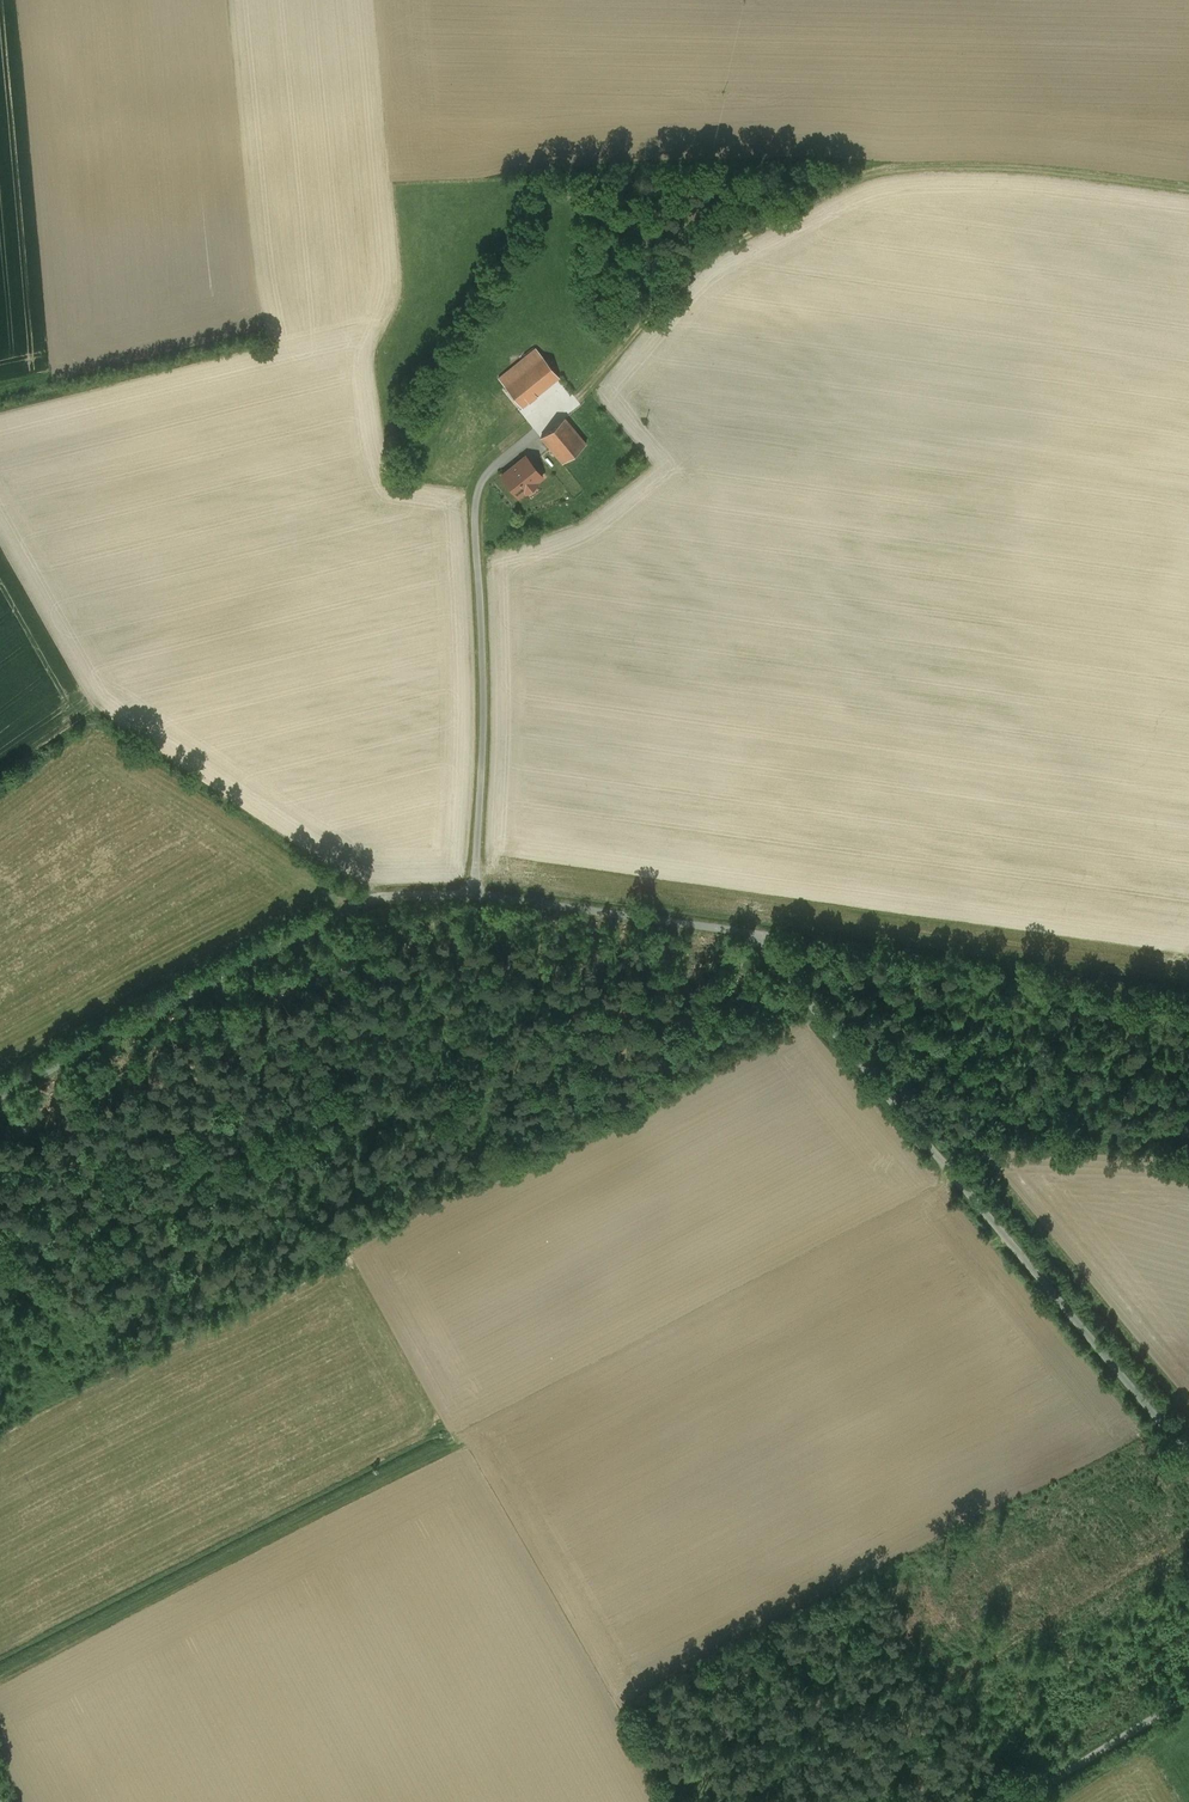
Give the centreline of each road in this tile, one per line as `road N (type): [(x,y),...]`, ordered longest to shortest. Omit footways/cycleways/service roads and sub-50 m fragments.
road 1 (unclassified): [(0,1099),(359,903),(475,895),(750,933),(766,942),(1188,1453)]
road 2 (track): [(1188,186),(1014,167),(874,175),(700,264),(592,385),(512,449)]
road 3 (unclassified): [(1188,1698),(1021,1801)]

